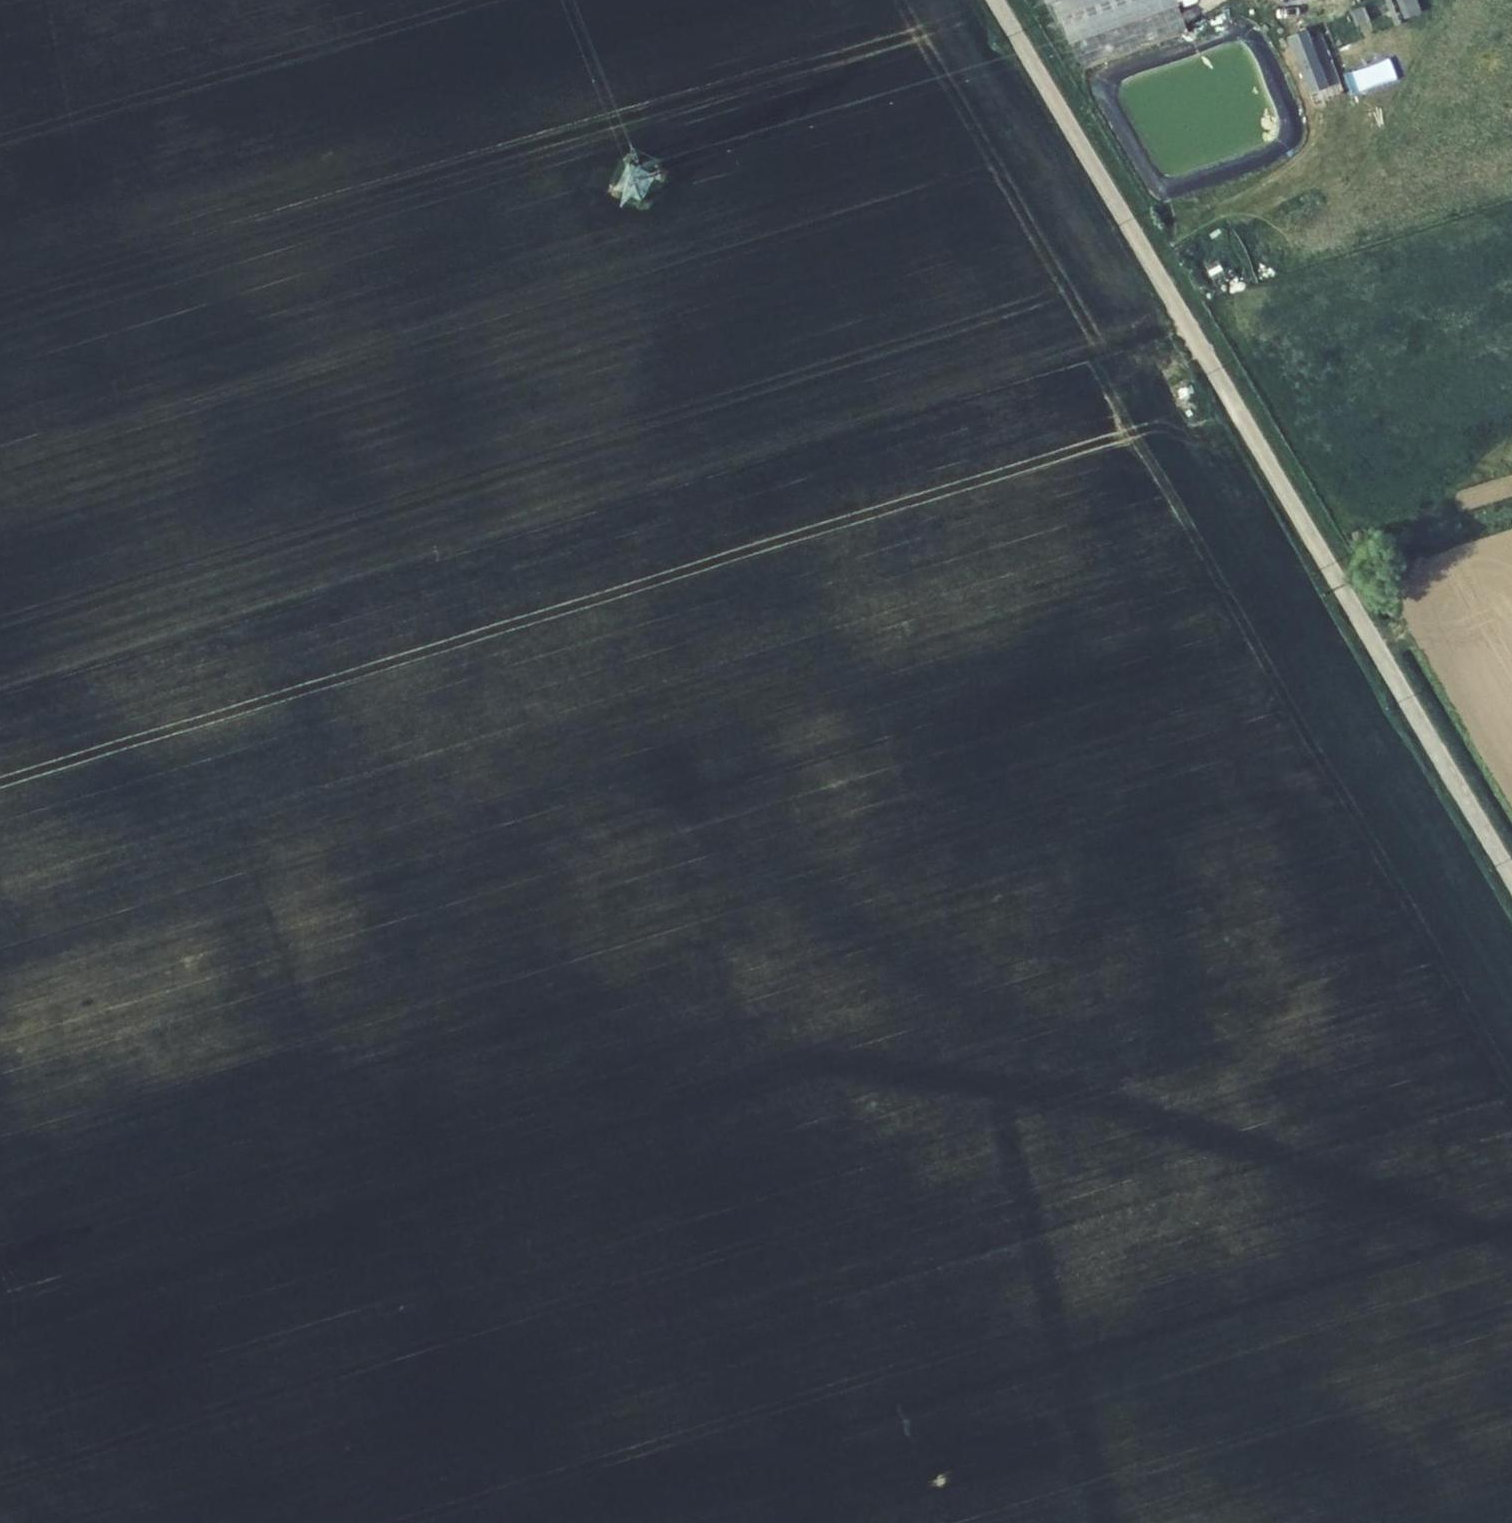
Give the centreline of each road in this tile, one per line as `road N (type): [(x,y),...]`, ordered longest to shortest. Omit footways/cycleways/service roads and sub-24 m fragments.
road 1 (unclassified): [(1511,876),(994,0)]
road 2 (track): [(1226,0),(1265,33),(1288,71),(1306,142),(1291,159),(1152,205),(1085,93),(1086,78),(1243,19)]

